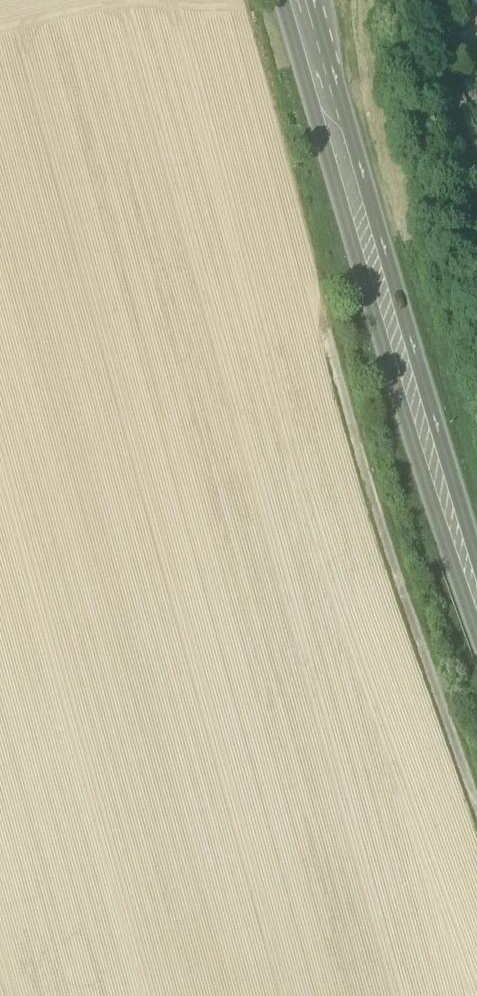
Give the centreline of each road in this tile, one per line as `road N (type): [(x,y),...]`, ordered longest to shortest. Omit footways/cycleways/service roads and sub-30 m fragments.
road 1 (secondary): [(476,602),(296,0)]

